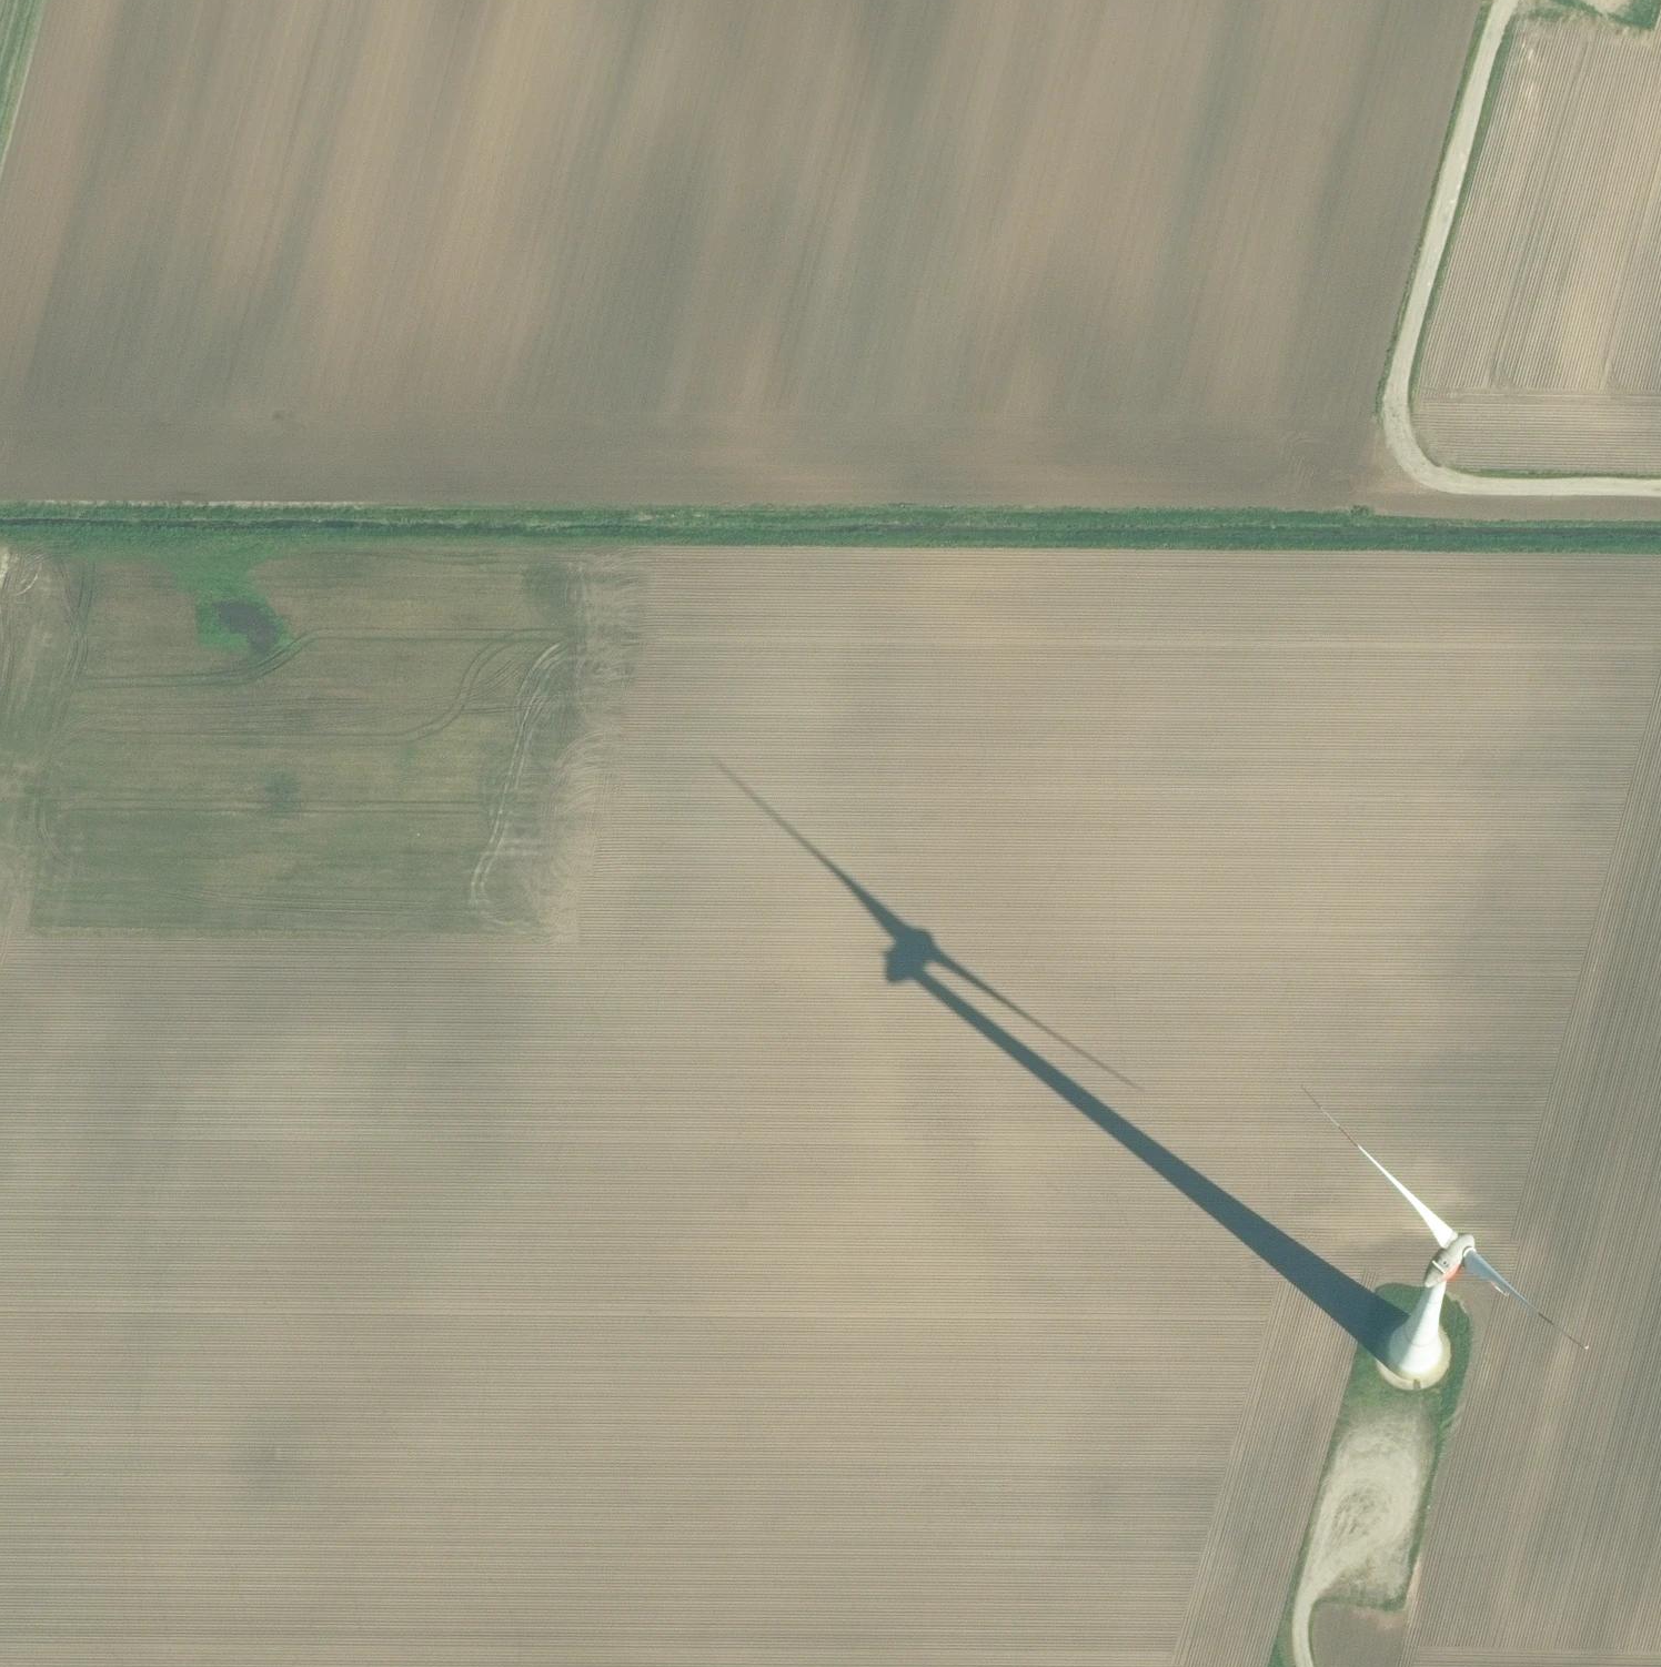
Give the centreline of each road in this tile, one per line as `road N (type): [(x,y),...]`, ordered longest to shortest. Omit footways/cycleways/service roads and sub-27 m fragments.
road 1 (track): [(1391,1406),(1300,1600),(1293,1627),(1300,1666)]

